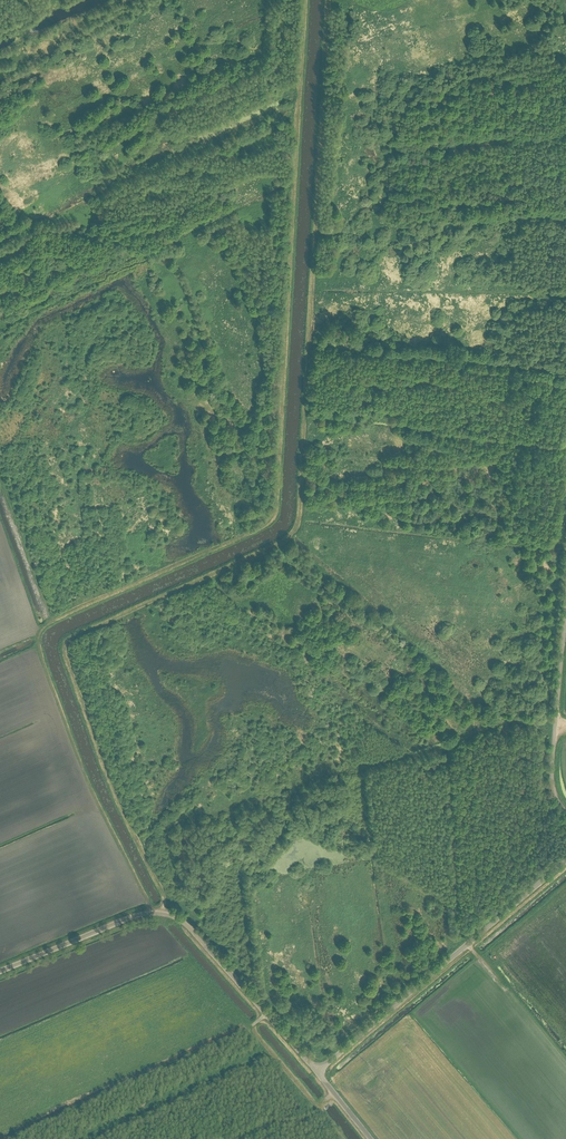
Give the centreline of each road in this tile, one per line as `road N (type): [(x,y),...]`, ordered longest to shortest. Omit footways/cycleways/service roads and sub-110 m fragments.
road 1 (track): [(326,0),(293,526),(280,540),(74,633),(63,645),(105,777),(166,914)]
road 2 (unclassified): [(0,971),(131,917),(166,914),(189,928),(317,1071)]
road 3 (unclassified): [(317,1071),(565,861)]
road 4 (unclassified): [(565,811),(551,770),(565,602)]
road 5 (track): [(87,1138),(272,1052)]
road 6 (track): [(0,326),(131,265)]

